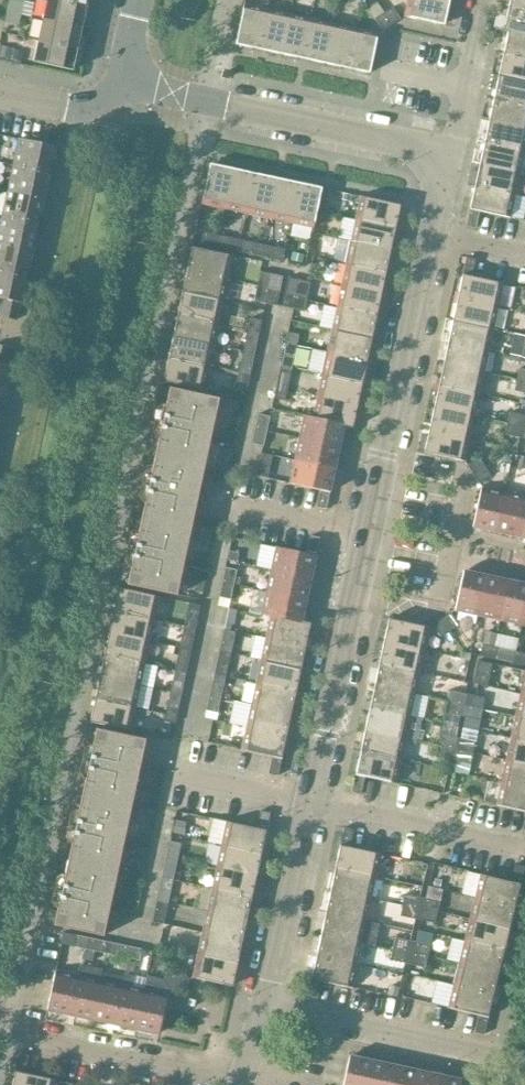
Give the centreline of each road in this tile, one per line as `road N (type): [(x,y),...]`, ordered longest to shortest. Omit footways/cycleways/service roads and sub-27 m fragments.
road 1 (residential): [(431,239),(307,802)]
road 2 (residential): [(524,1065),(259,1001)]
road 3 (residential): [(240,1082),(45,1041),(7,1012)]
road 4 (residential): [(203,103),(400,147),(434,166)]
road 5 (residential): [(307,802),(518,847)]
road 6 (residential): [(307,802),(259,1001)]
road 7 (residential): [(434,166),(456,135),(484,0)]
road 8 (residential): [(139,72),(75,111),(0,95)]
road 9 (residential): [(170,772),(307,802)]

